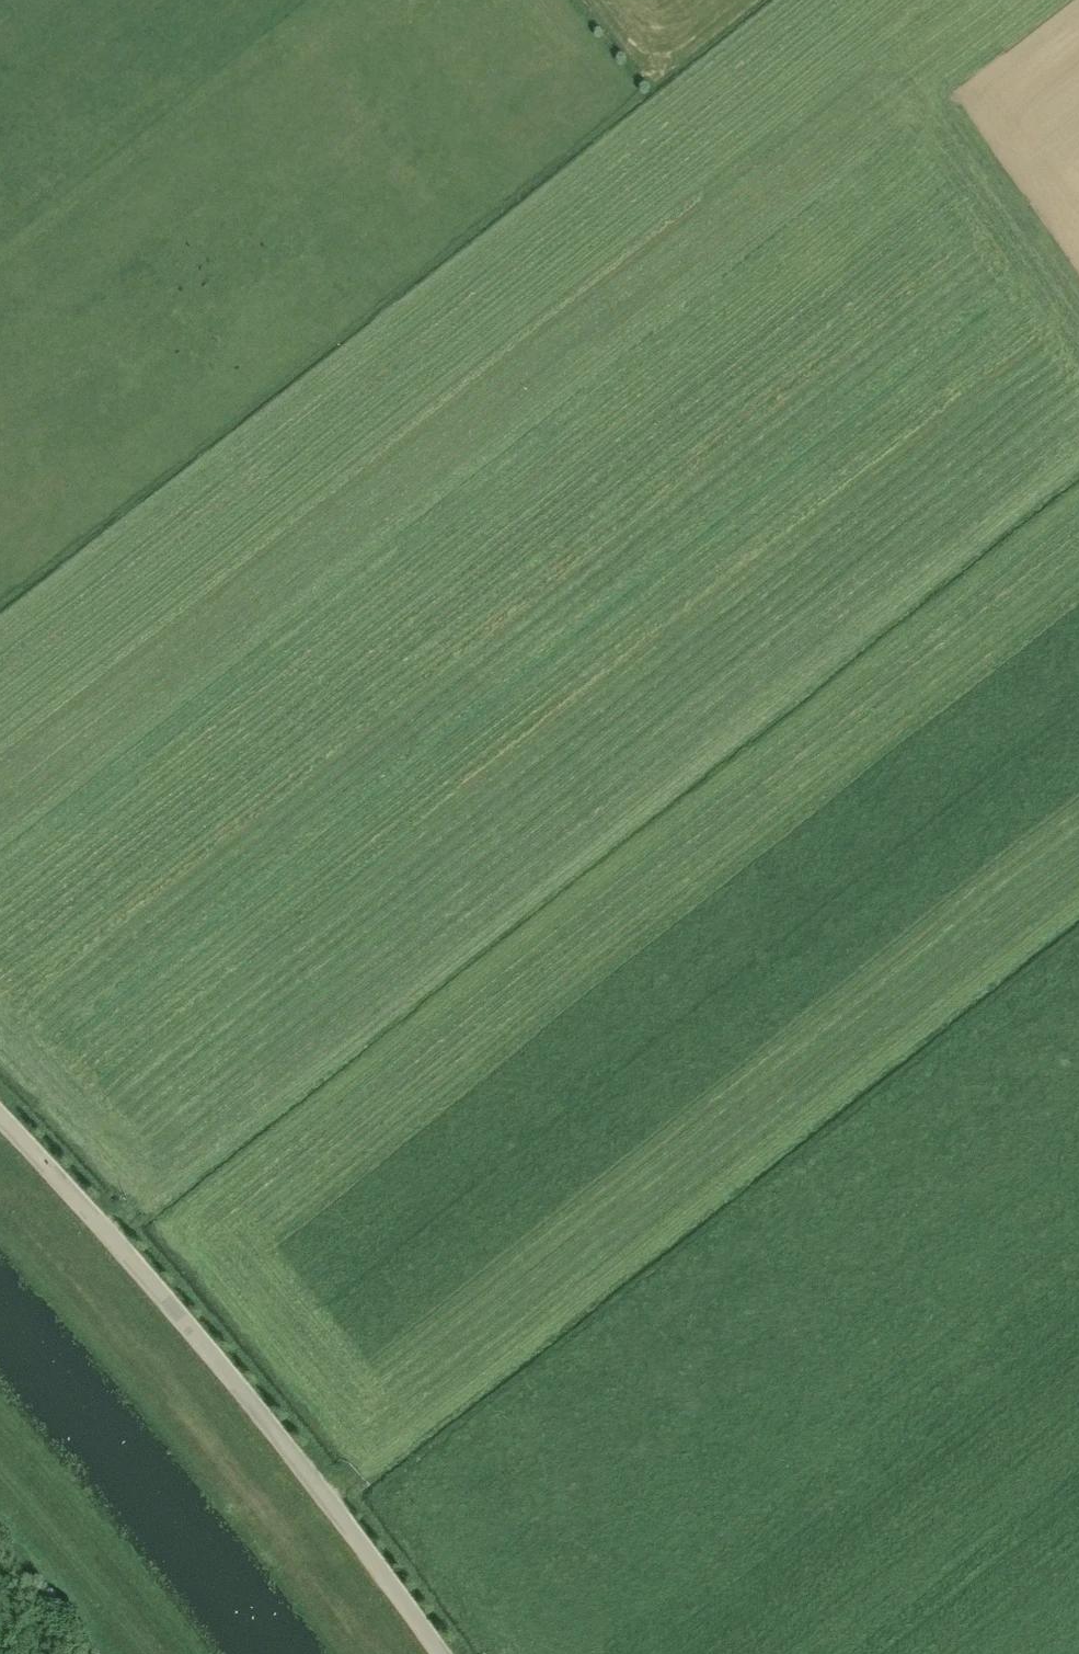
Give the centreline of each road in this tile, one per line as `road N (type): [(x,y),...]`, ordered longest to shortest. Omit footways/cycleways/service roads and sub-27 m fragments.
road 1 (unclassified): [(447,1653),(180,1307),(0,1121)]

